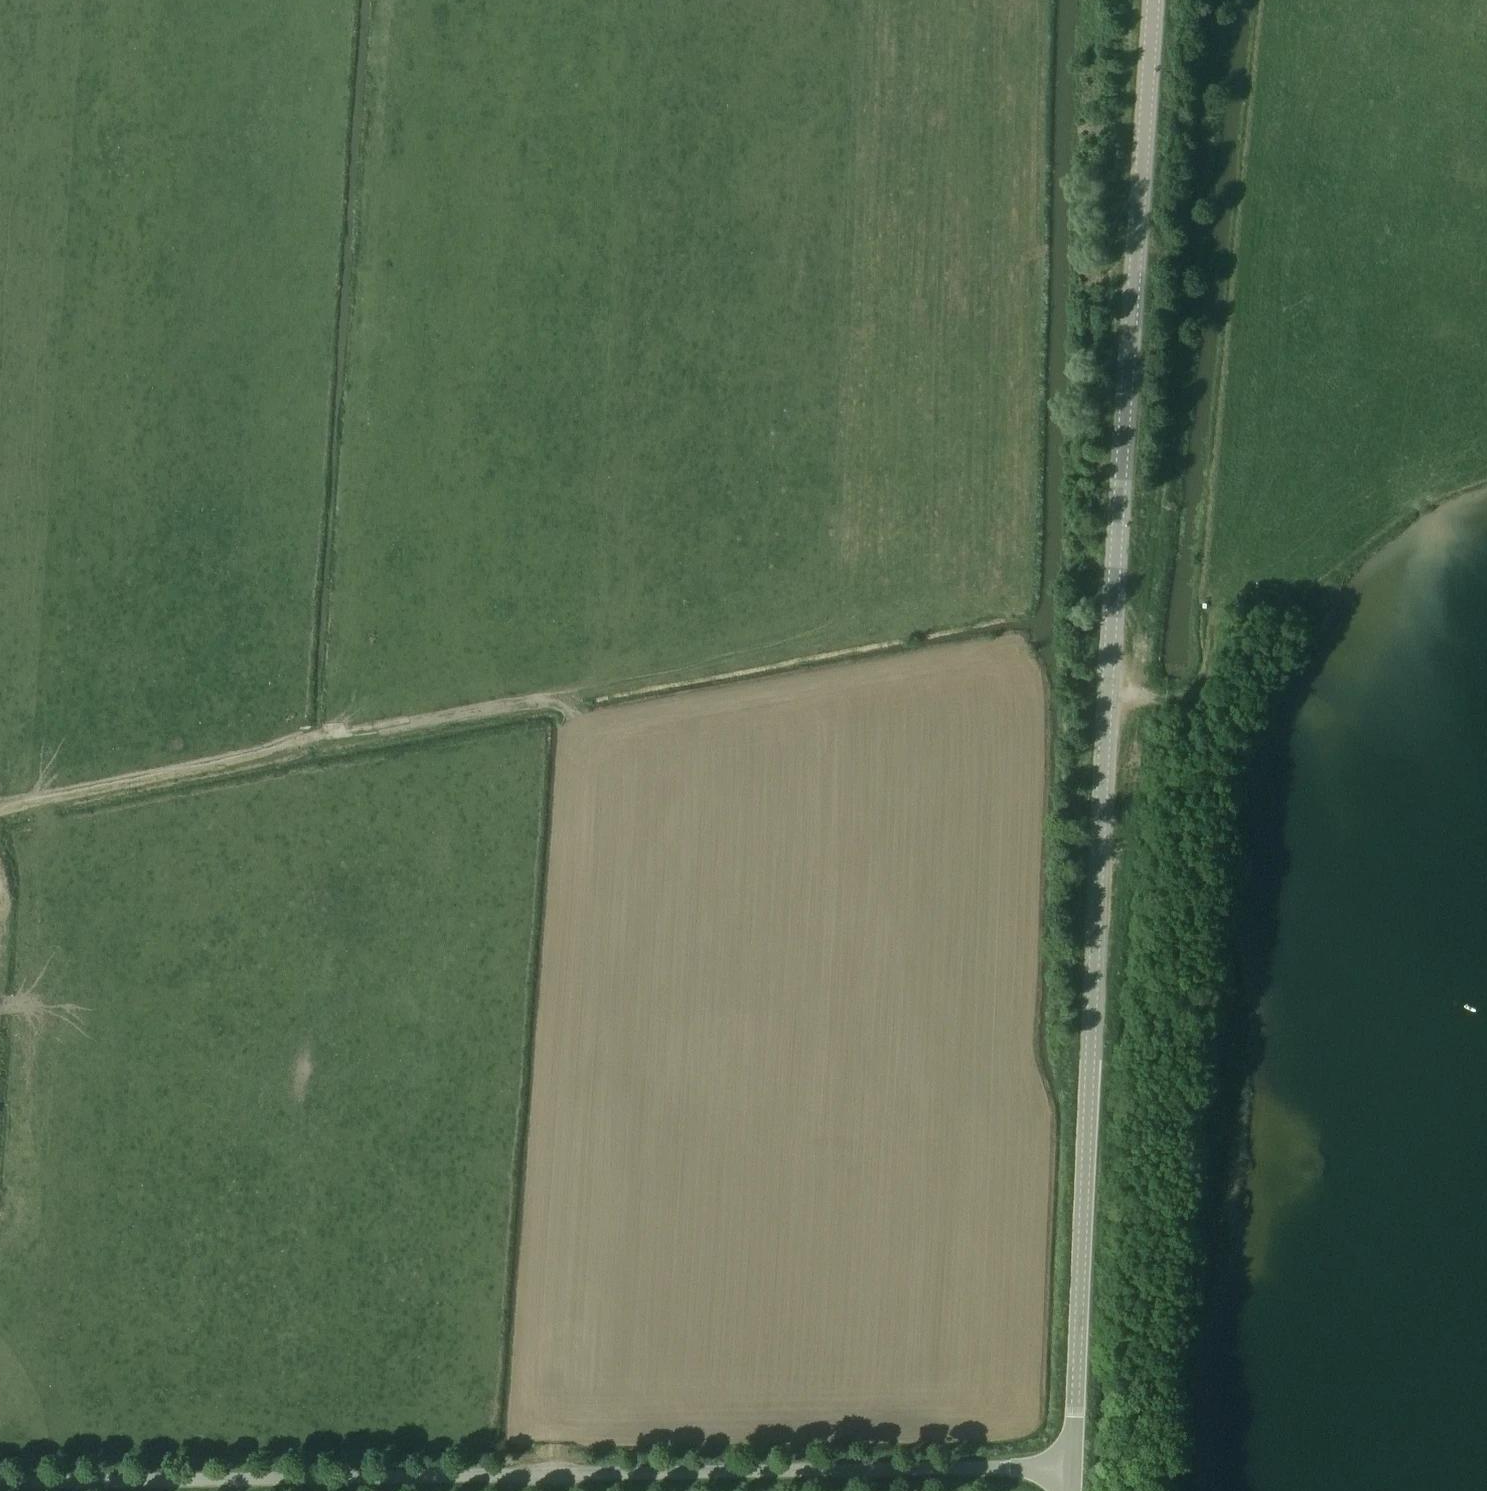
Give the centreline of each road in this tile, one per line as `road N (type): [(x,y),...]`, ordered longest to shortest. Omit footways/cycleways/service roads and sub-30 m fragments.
road 1 (unclassified): [(1070,1469),(1091,989),(1154,0)]
road 2 (unclassified): [(0,1483),(1070,1469)]

